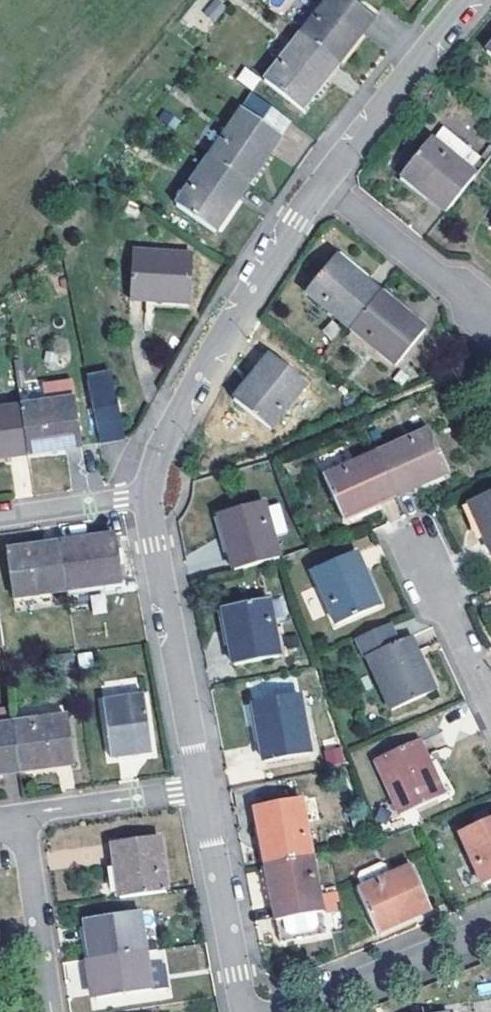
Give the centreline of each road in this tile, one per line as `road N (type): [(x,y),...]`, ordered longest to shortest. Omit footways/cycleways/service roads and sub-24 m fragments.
road 1 (residential): [(469,0),(321,183),(193,380),(156,456),(148,495)]
road 2 (residential): [(148,495),(201,785)]
road 3 (residential): [(201,785),(244,1011)]
road 4 (residential): [(285,1011),(490,927)]
road 5 (residential): [(51,1011),(23,814)]
road 6 (residential): [(201,785),(23,814)]
road 7 (residential): [(490,707),(420,553)]
road 8 (residential): [(0,518),(148,495)]

